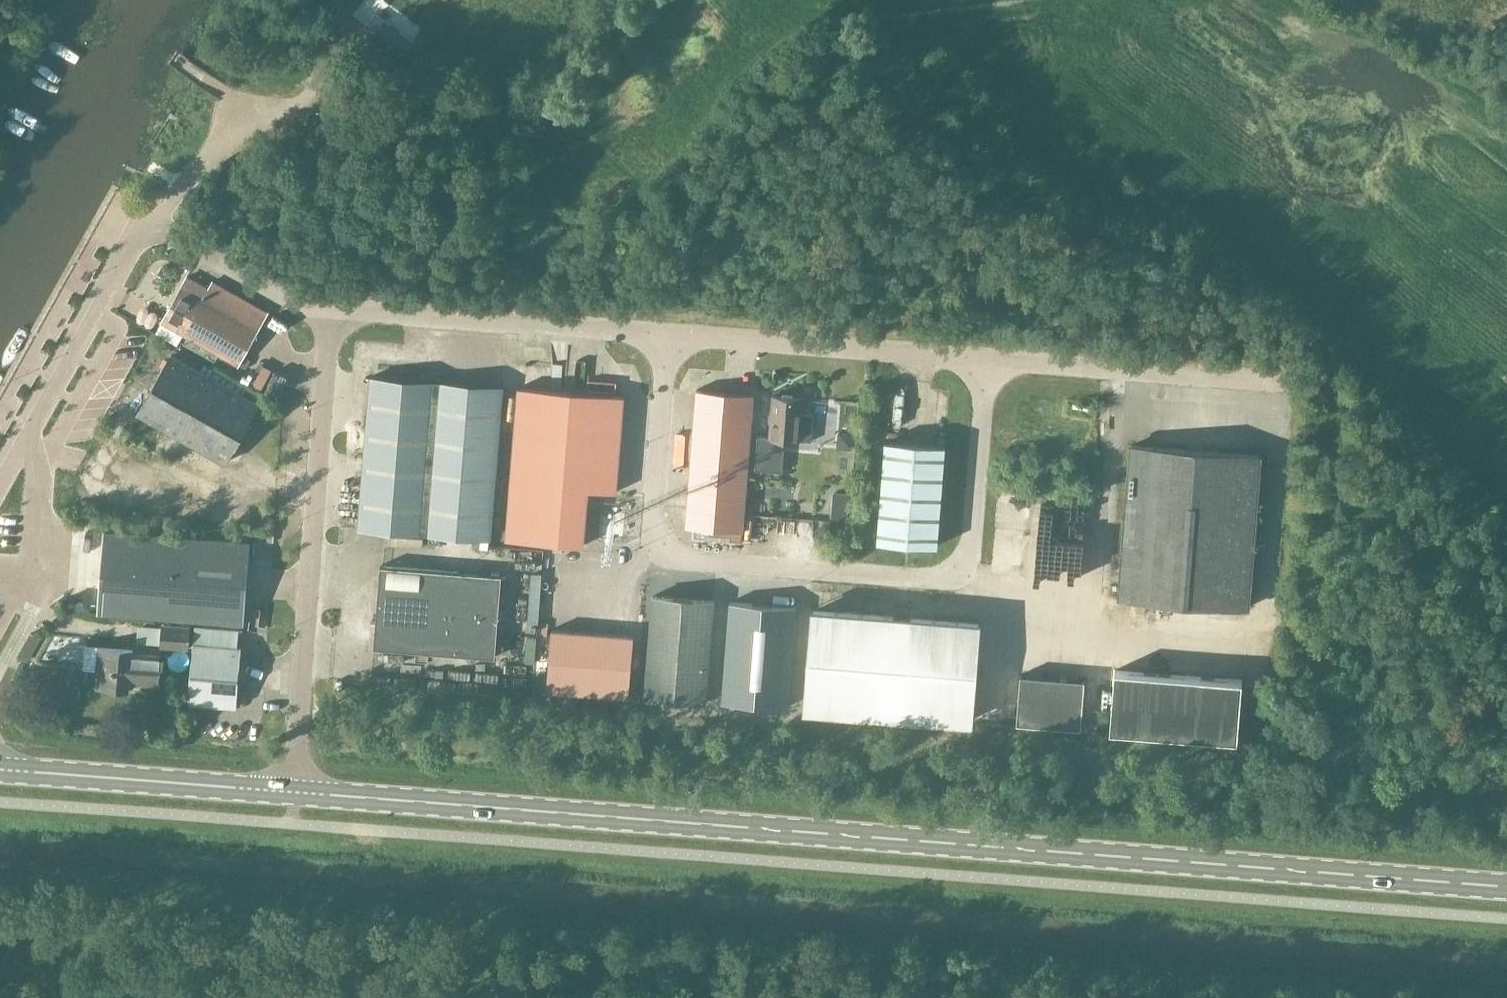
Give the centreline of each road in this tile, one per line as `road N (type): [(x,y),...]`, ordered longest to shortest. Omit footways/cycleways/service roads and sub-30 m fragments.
road 1 (secondary): [(1506,889),(292,792)]
road 2 (unclassified): [(984,359),(970,553),(960,571),(916,579),(703,562),(667,554),(652,529),(666,334)]
road 3 (unclassified): [(292,792),(330,309)]
road 4 (unclassified): [(666,334),(330,309)]
road 5 (unclassified): [(984,359),(666,334)]
road 6 (unclassified): [(1291,382),(984,359)]
road 7 (secondary): [(292,792),(0,769)]
road 8 (unclassified): [(28,436),(130,246),(151,223)]
road 9 (unclassified): [(151,223),(293,302),(330,309)]
road 10 (unclassified): [(0,587),(35,563),(38,471),(28,436)]
road 11 (unclassified): [(151,223),(249,109)]

